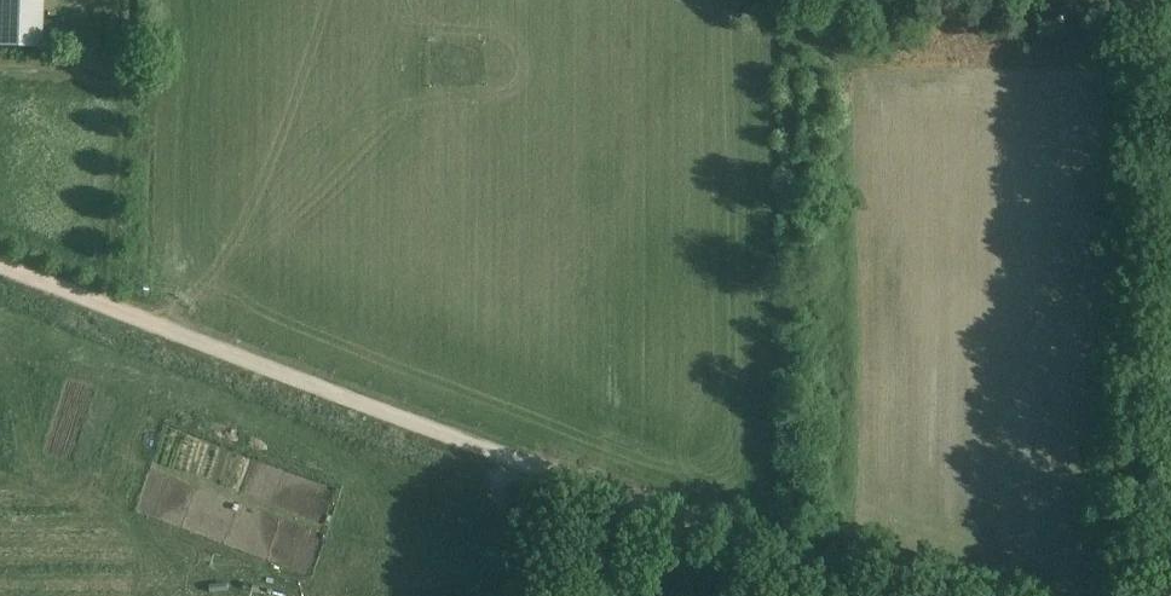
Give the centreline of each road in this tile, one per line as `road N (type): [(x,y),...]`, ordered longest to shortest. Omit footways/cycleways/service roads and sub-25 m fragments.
road 1 (unclassified): [(880,595),(0,268)]

